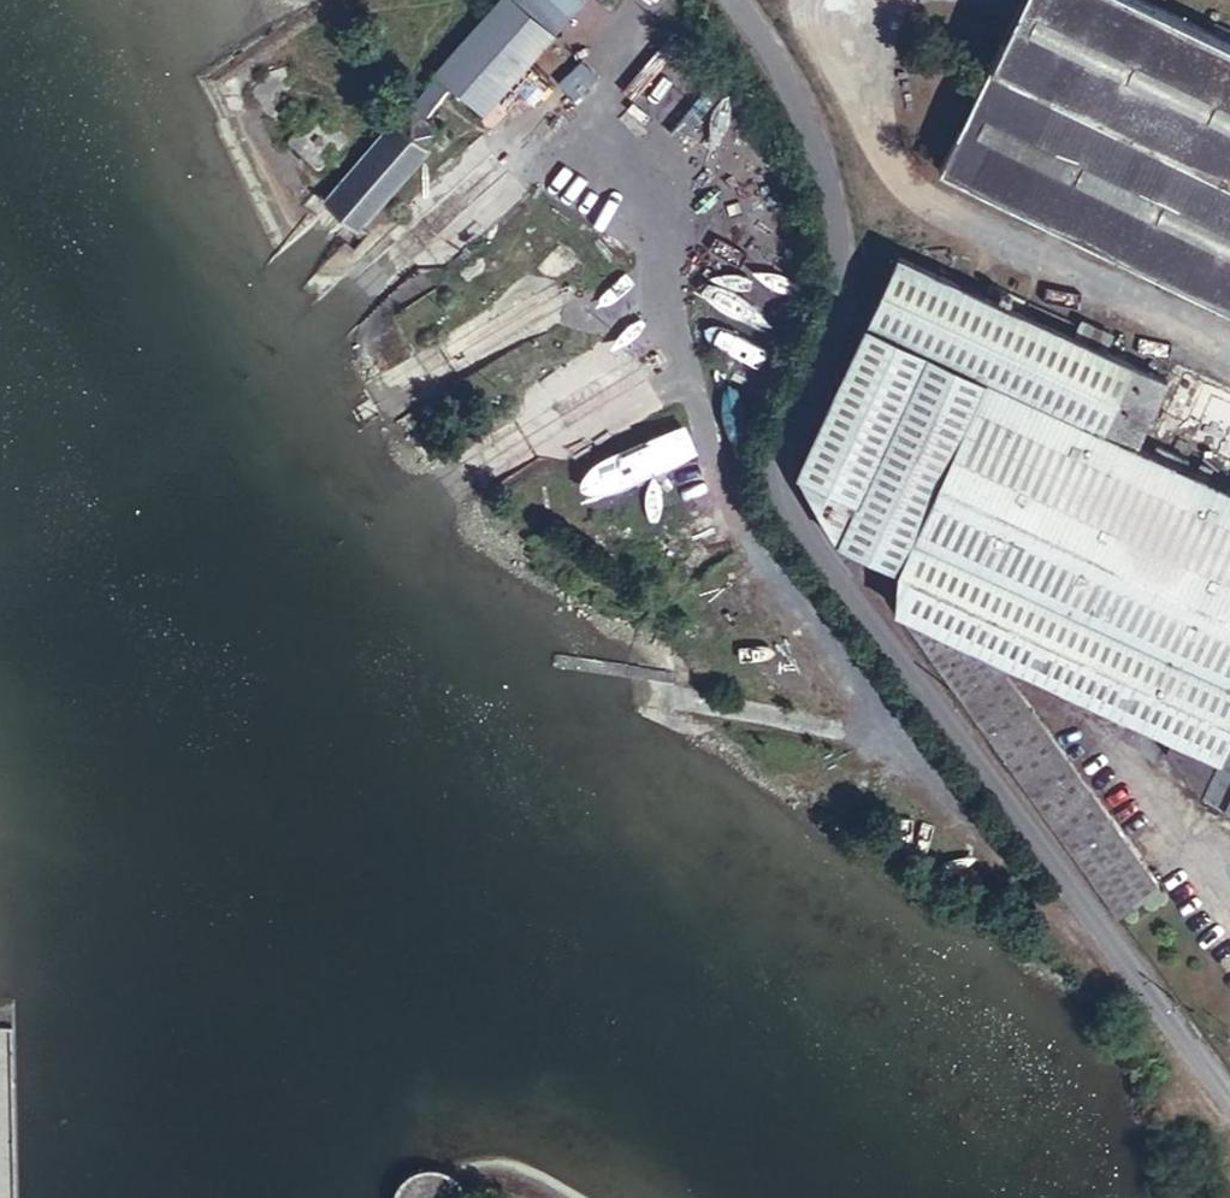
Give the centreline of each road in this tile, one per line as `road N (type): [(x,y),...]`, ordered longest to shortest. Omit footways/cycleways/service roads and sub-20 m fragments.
road 1 (unclassified): [(1229,1096),(776,487),(777,438),(835,299),(837,233),(806,124),(729,0)]

